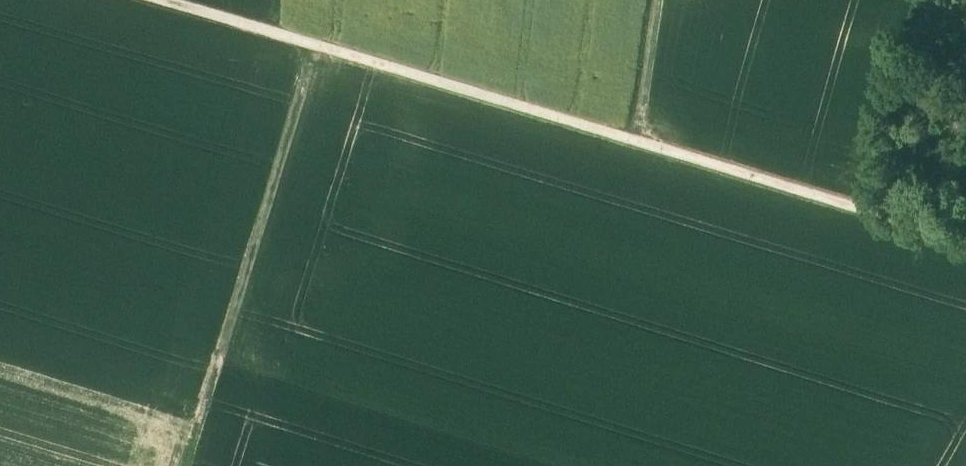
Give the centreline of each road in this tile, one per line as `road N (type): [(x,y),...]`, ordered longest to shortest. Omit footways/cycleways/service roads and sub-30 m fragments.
road 1 (track): [(157,0),(965,239)]
road 2 (track): [(182,465),(309,45)]
road 3 (track): [(676,0),(655,146)]

